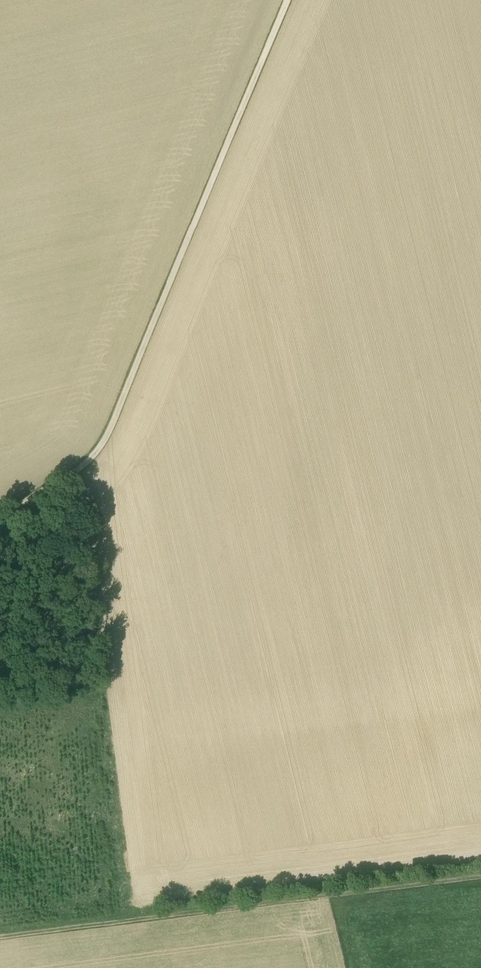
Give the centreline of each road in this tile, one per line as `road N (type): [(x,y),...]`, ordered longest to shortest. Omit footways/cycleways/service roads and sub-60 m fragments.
road 1 (track): [(0,513),(88,462),(110,431),(286,0)]
road 2 (track): [(480,875),(0,936)]

